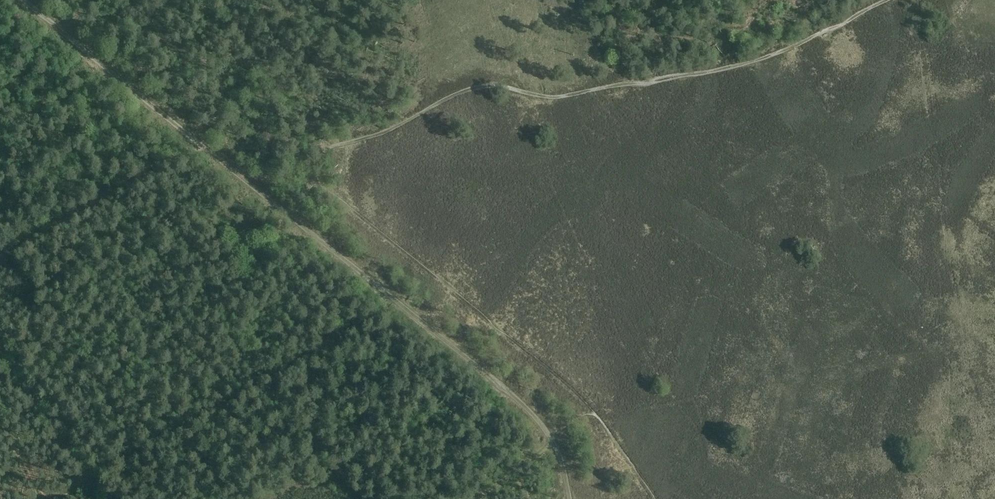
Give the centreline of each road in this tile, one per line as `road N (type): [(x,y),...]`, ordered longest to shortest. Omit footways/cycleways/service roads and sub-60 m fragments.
road 1 (track): [(314,179),(328,147),(386,130),(459,92),(499,86),(564,96),(717,70),(785,50),(885,0)]
road 2 (track): [(294,218),(514,397),(553,442)]
road 3 (track): [(0,256),(200,145)]
road 4 (track): [(24,0),(200,145)]

